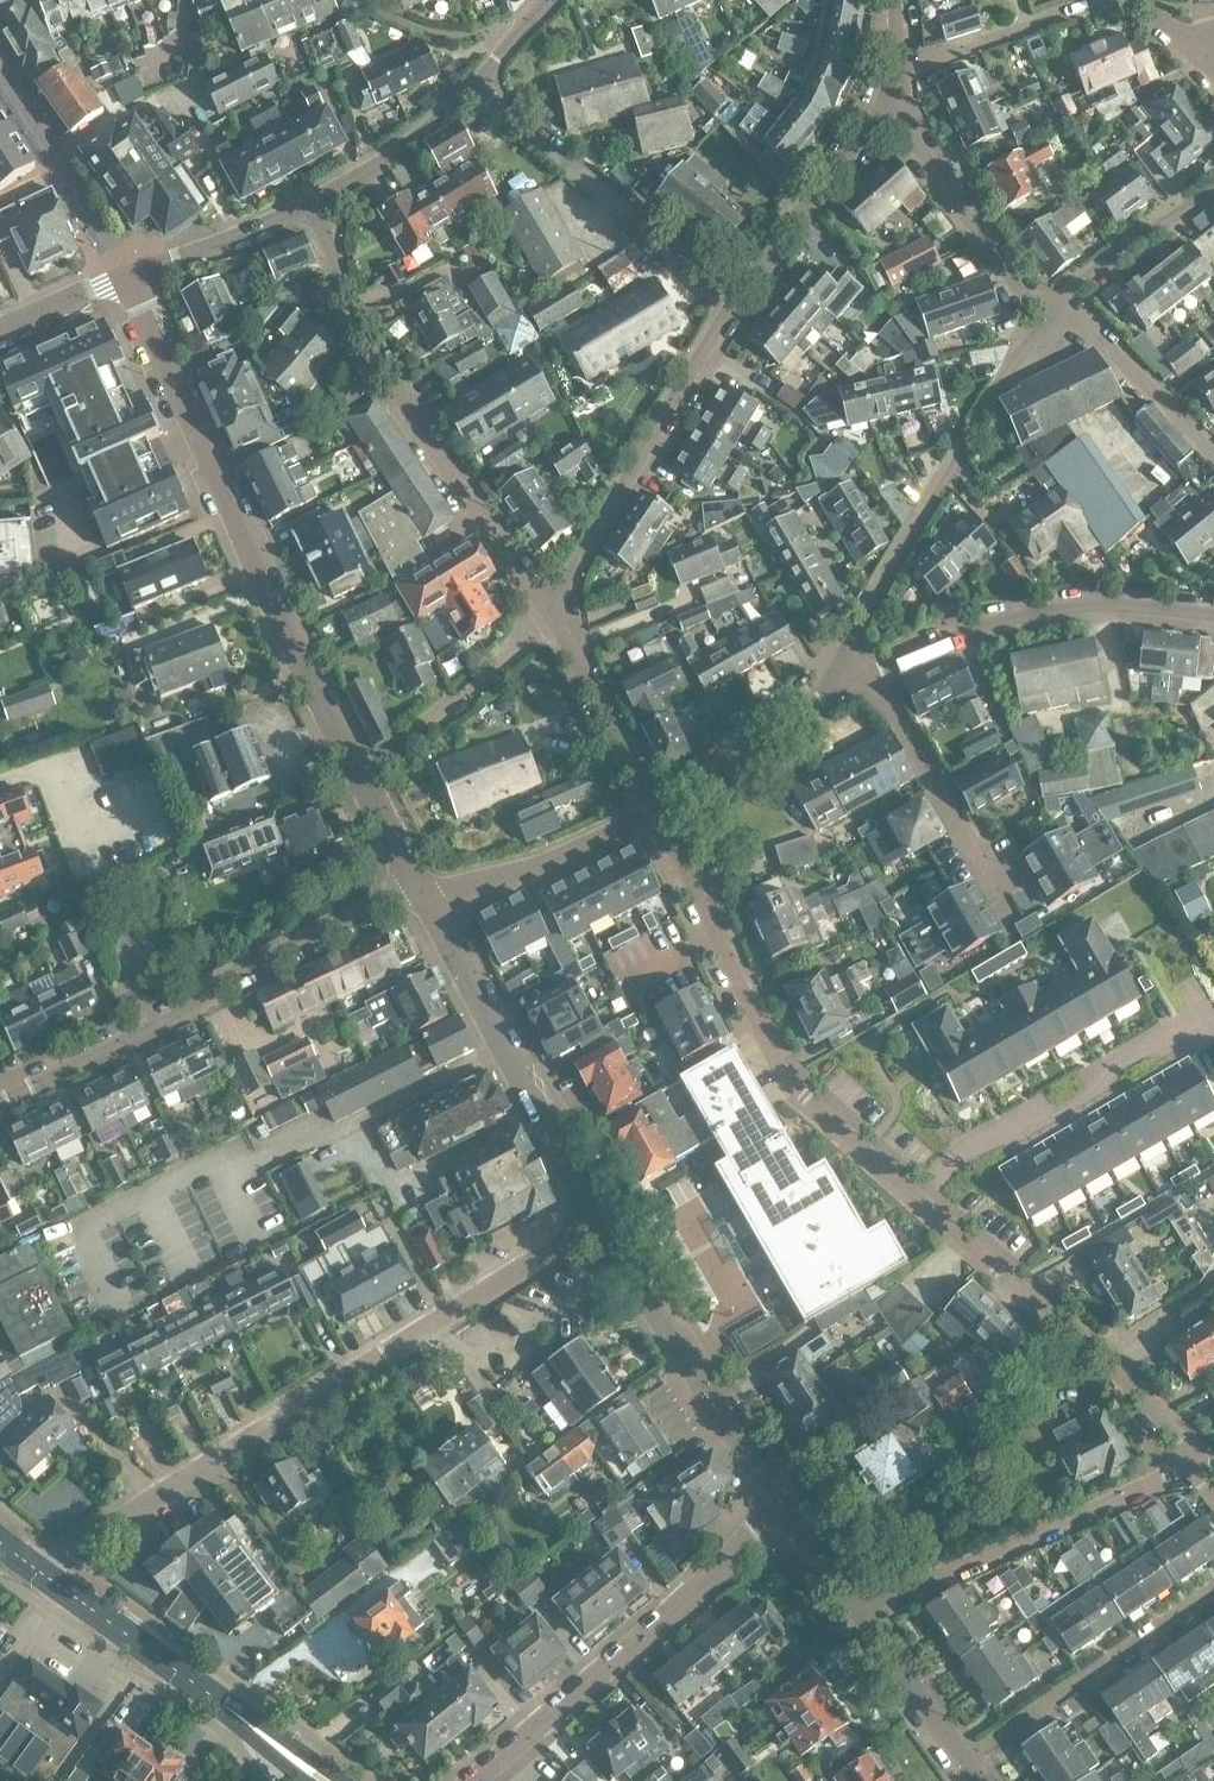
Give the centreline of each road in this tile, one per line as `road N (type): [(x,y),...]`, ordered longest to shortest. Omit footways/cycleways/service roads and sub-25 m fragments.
road 1 (residential): [(1188,1466),(1158,1419),(1080,1336),(820,1108),(762,1039),(659,813)]
road 2 (residential): [(596,1224),(59,1563),(40,1584)]
road 3 (residential): [(360,779),(128,274)]
road 4 (residential): [(548,613),(382,356),(311,204)]
road 5 (residential): [(0,1098),(383,901),(421,894)]
road 6 (residential): [(846,687),(850,635),(1048,314)]
road 7 (residential): [(472,1780),(789,1506)]
road 8 (residential): [(421,894),(596,1224)]
road 9 (residential): [(548,613),(734,303)]
road 10 (residential): [(867,675),(942,632),(1099,605),(1213,614)]
road 11 (residential): [(861,1612),(1188,1466)]
road 12 (secondary): [(321,1780),(40,1584)]
road 13 (residential): [(596,1224),(789,1506)]
road 14 (residential): [(734,303),(476,87)]
road 15 (residential): [(965,1761),(1213,1589)]
road 16 (residential): [(867,675),(992,897)]
road 17 (residential): [(1048,314),(1019,288),(895,113)]
road 18 (residential): [(421,894),(542,865),(659,813)]
road 19 (residential): [(360,779),(462,698),(548,613)]
road 20 (residential): [(734,303),(799,212),(895,113)]
road 21 (residential): [(659,813),(548,613)]
road 22 (residential): [(659,813),(846,687)]
road 23 (residential): [(1213,454),(1063,298)]
road 24 (residential): [(311,204),(374,169),(476,87)]
road 25 (residential): [(1063,298),(1213,163)]
road 26 (residential): [(128,274),(311,204)]
road 27 (residential): [(923,62),(1099,0)]
road 28 (residential): [(861,1612),(965,1761)]
road 29 (residential): [(0,332),(128,274)]
road 30 (residential): [(421,894),(360,779)]
road 31 (residential): [(789,1506),(861,1612)]

